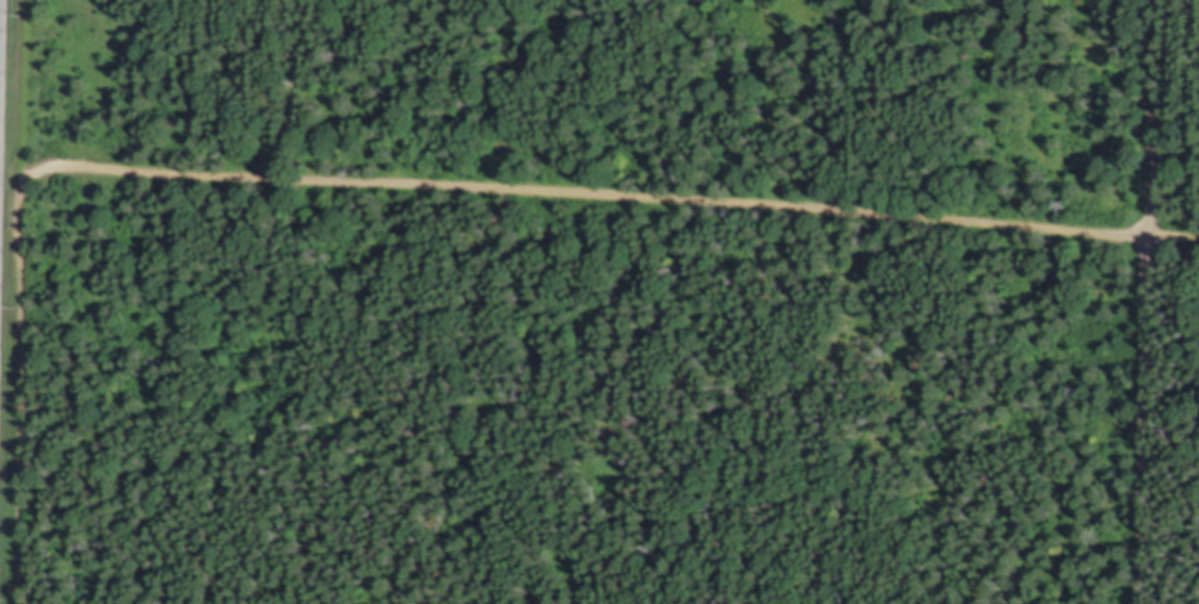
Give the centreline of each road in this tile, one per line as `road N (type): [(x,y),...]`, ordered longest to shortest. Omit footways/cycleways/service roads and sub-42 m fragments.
road 1 (track): [(18,603),(17,187),(33,170),(474,184),(1198,235)]
road 2 (residential): [(1151,0),(1139,603)]

